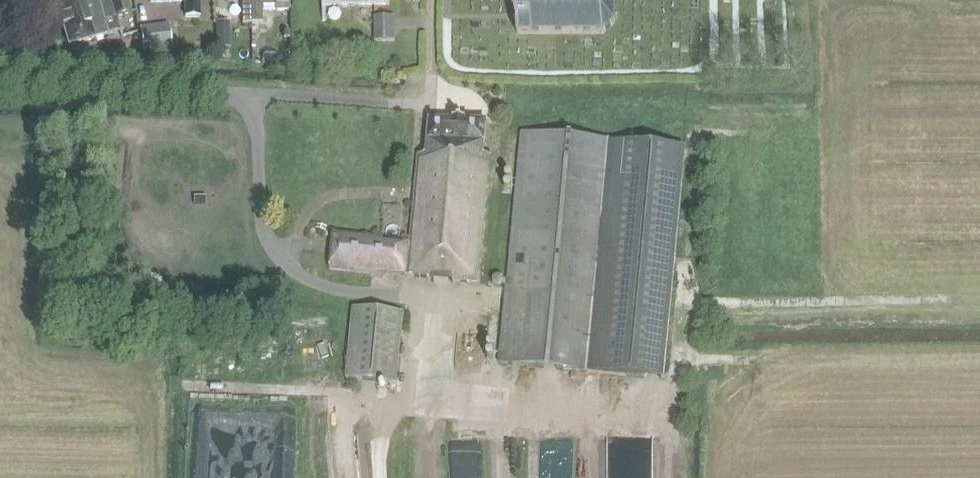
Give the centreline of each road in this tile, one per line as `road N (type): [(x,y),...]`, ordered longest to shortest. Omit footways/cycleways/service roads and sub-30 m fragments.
road 1 (unclassified): [(0,89),(430,105),(432,0)]

